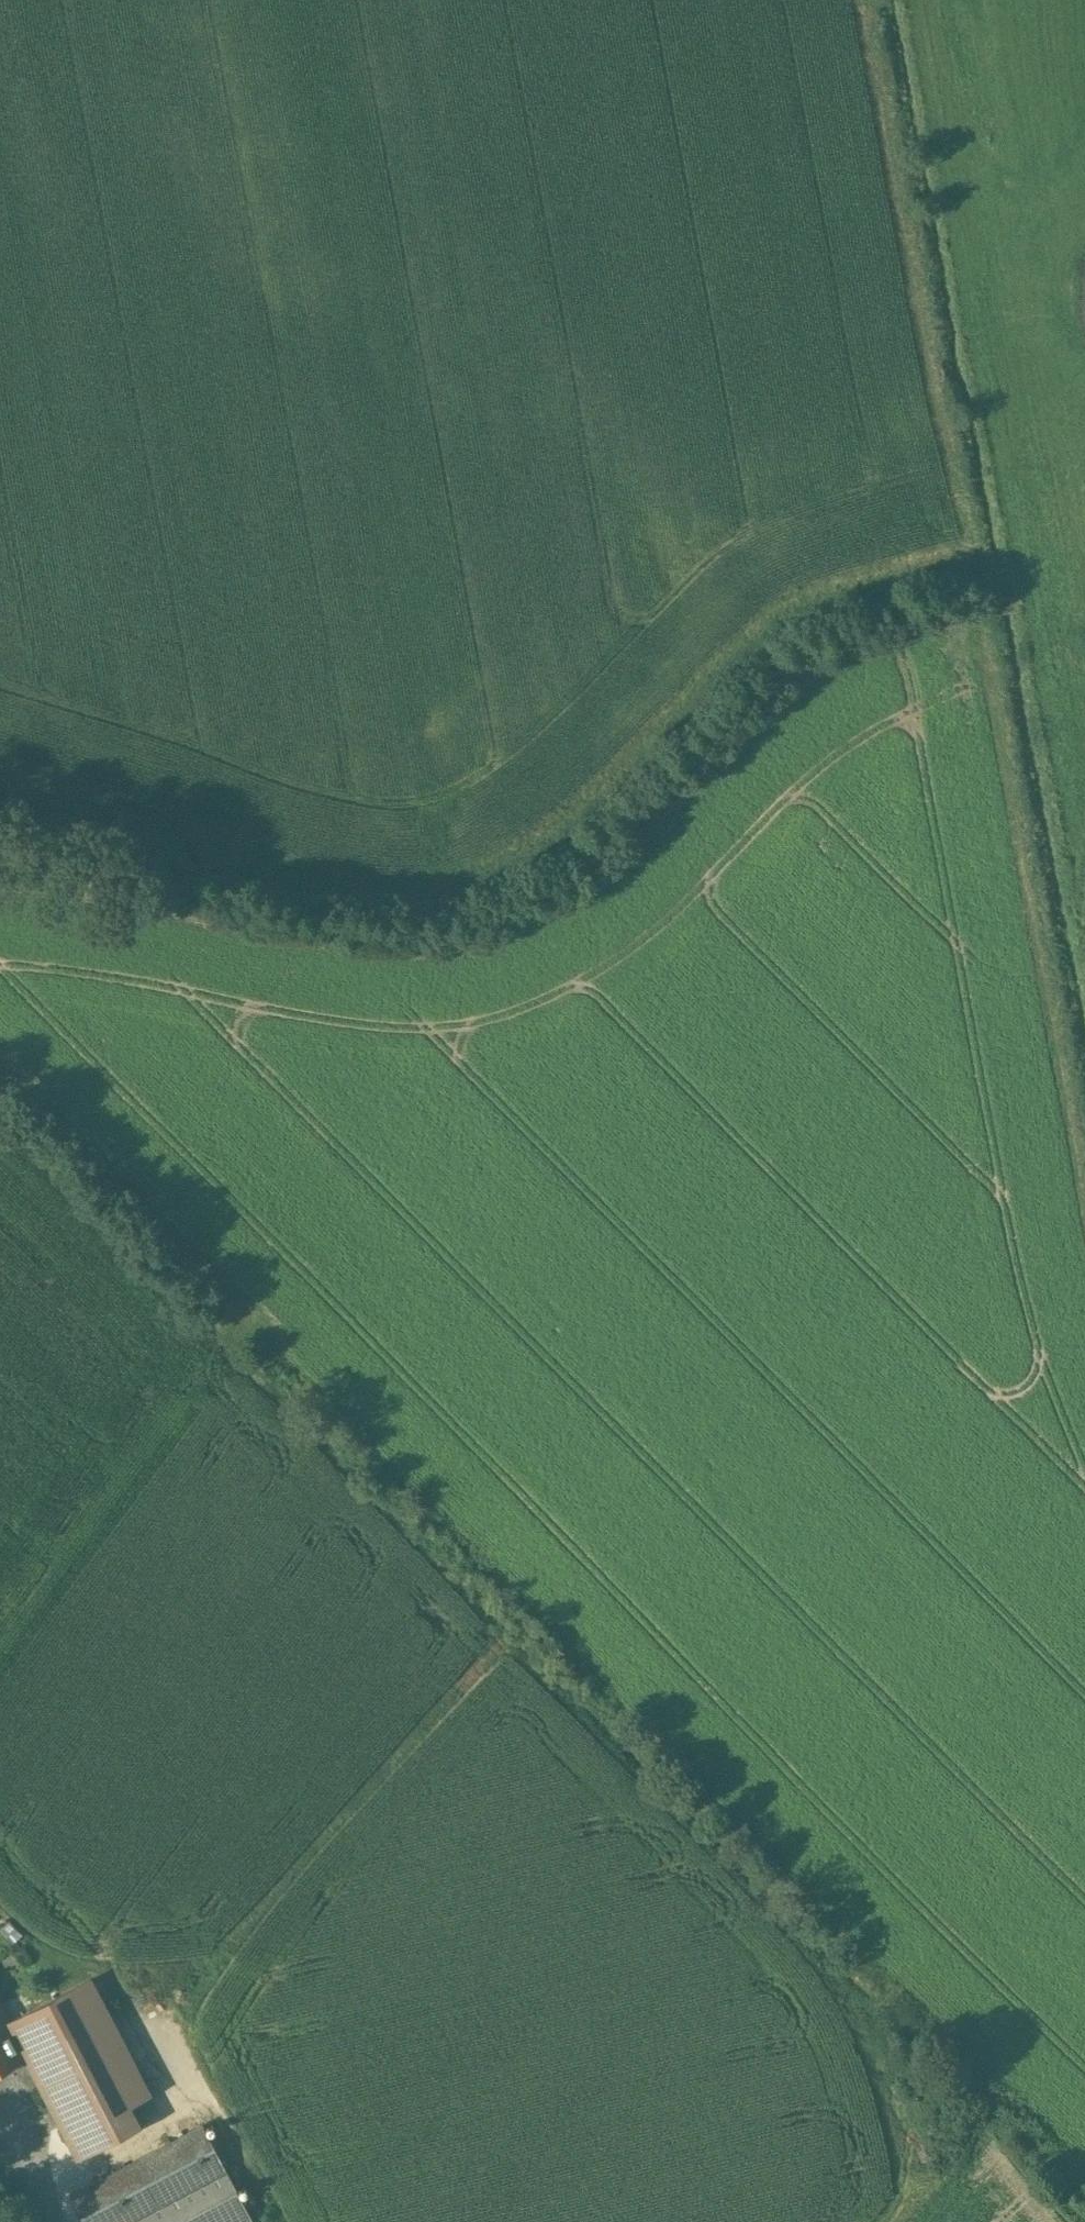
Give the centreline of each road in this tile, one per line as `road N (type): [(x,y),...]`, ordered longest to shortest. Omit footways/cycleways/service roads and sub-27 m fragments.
road 1 (track): [(887,2221),(905,2202),(905,2167),(867,2053),(873,2015),(903,1981)]

